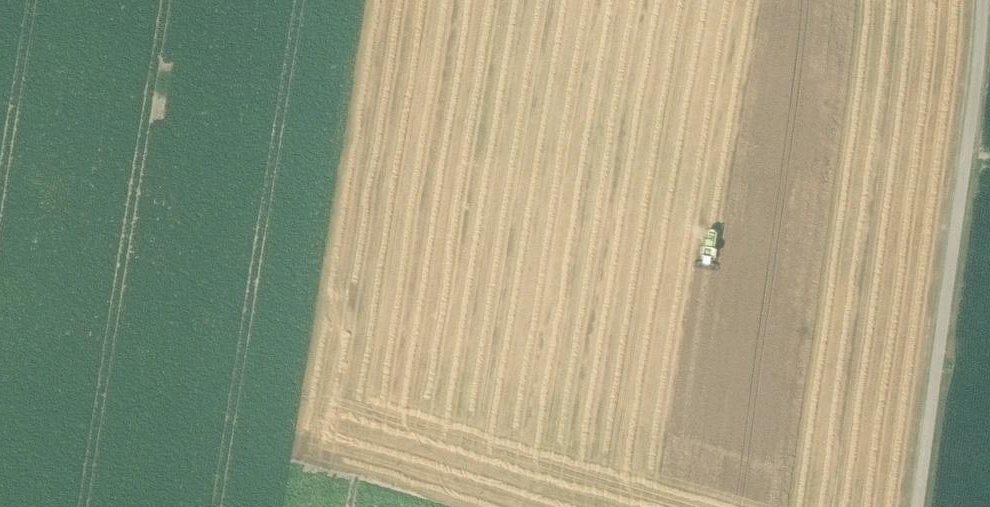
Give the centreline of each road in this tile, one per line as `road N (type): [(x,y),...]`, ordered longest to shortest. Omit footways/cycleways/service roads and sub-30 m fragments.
road 1 (unclassified): [(915,506),(965,102),(969,0)]

